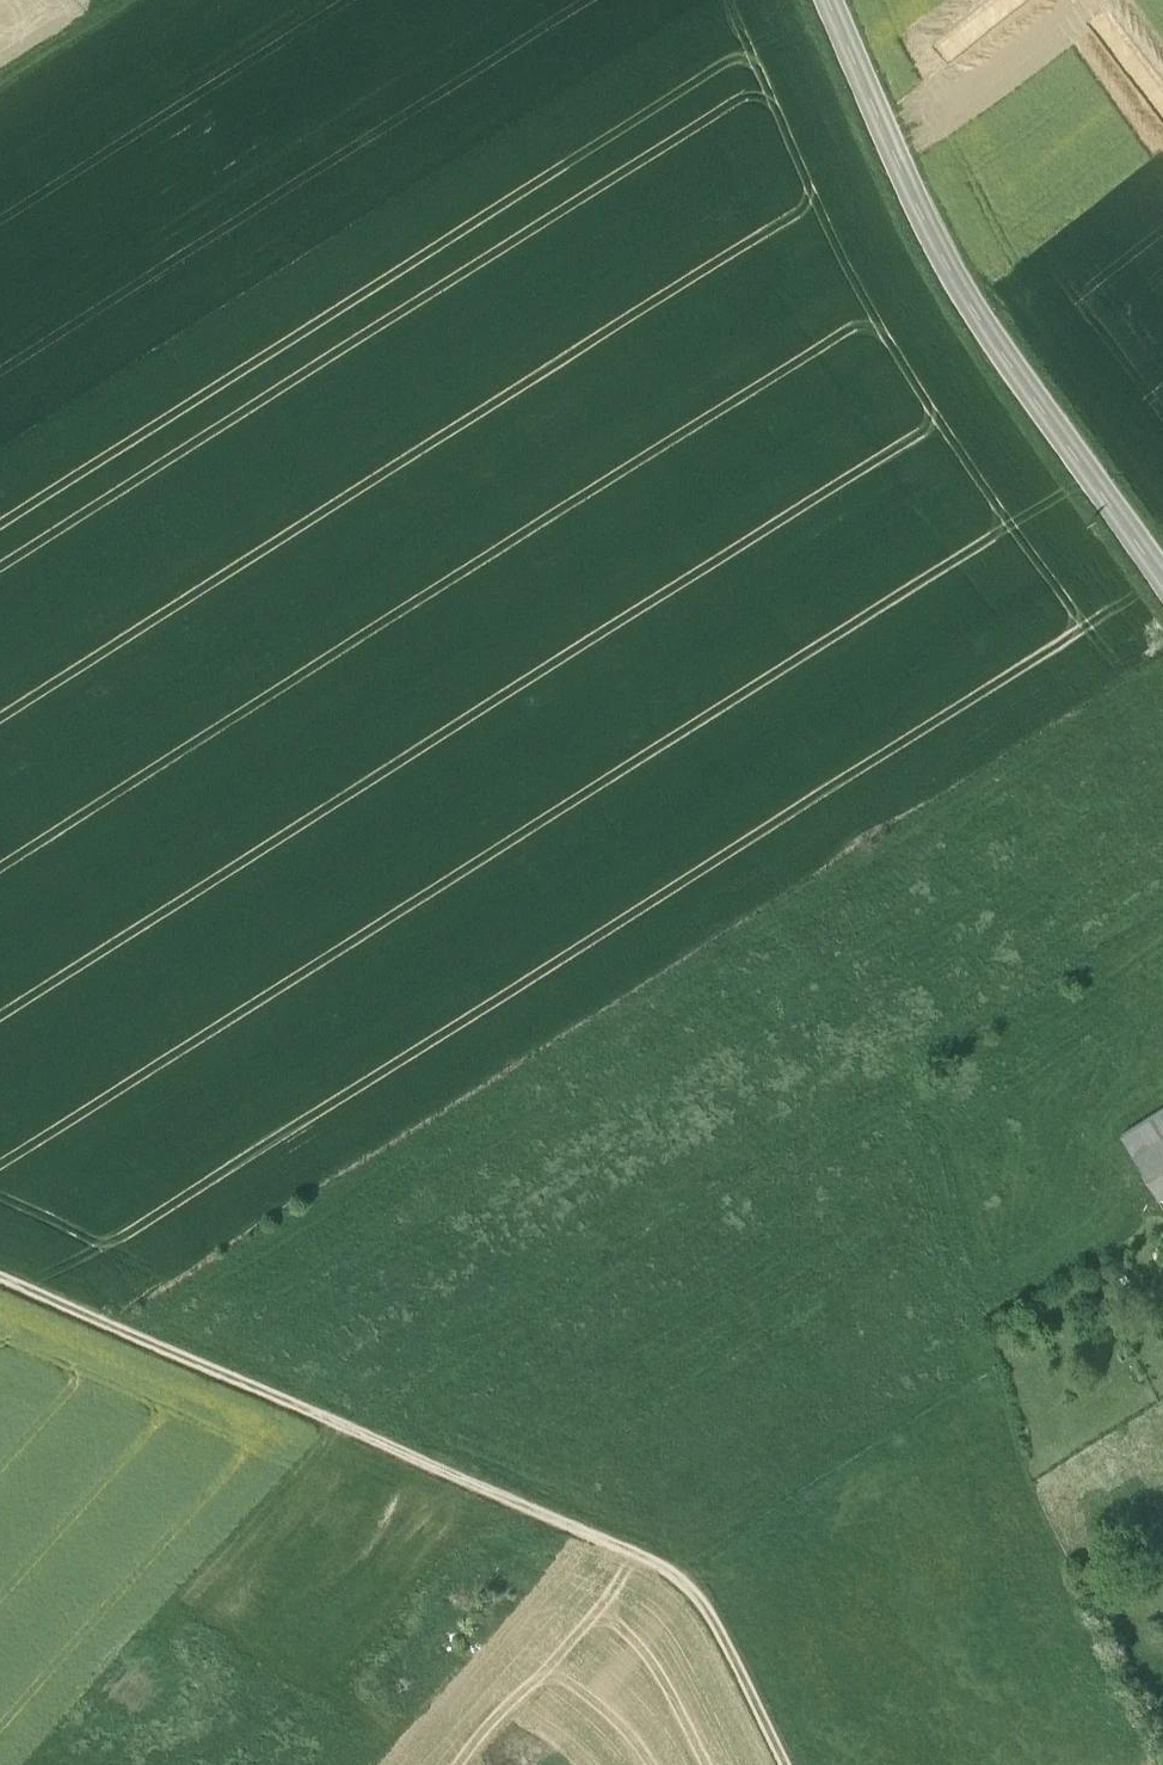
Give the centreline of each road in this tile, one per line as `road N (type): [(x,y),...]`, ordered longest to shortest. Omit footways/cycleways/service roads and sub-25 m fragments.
road 1 (track): [(790,1764),(710,1601),(679,1573),(0,1276)]
road 2 (secondary): [(1162,576),(976,293),(836,0)]
road 3 (track): [(0,95),(153,0)]

